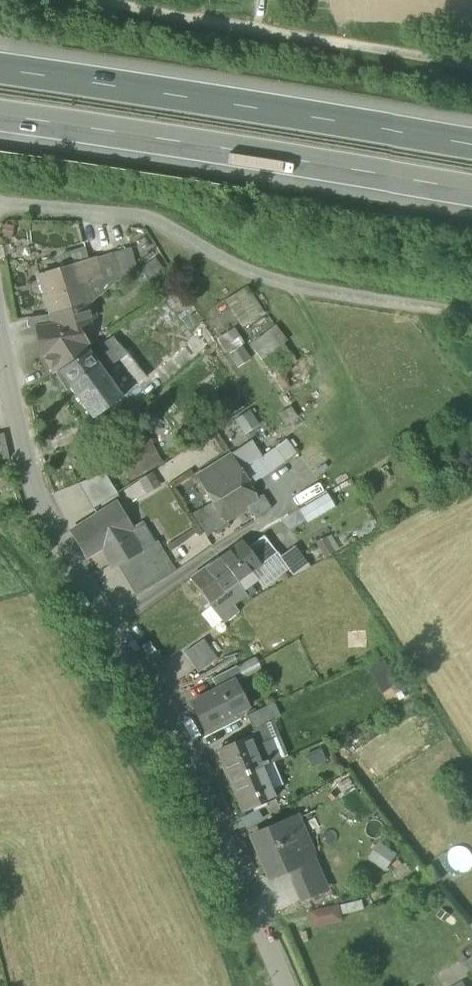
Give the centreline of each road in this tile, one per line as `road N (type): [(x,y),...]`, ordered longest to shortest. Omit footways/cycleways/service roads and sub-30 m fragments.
road 1 (residential): [(0,295),(48,519),(107,626),(199,765),(285,985)]
road 2 (track): [(471,316),(252,276),(143,218),(0,210)]
road 3 (motorway): [(0,117),(471,192)]
road 4 (motorway): [(471,145),(0,70)]
road 5 (track): [(90,0),(471,64)]

